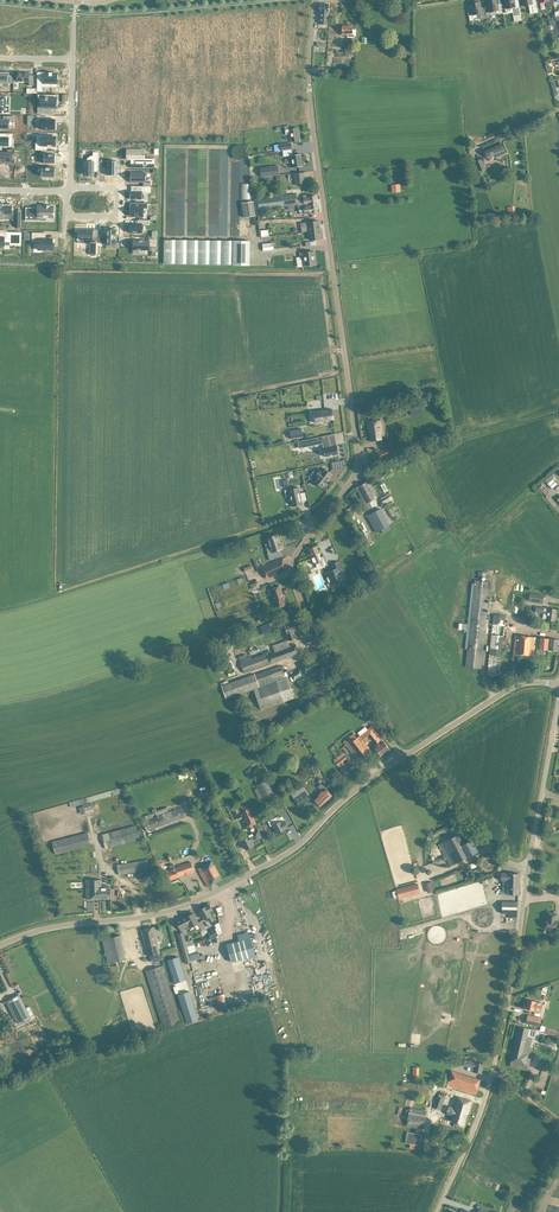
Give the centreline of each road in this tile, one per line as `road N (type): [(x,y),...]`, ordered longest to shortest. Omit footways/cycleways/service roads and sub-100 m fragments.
road 1 (unclassified): [(404,756),(324,653),(293,572),(358,459),(309,85)]
road 2 (unclassified): [(0,945),(57,926),(138,918),(198,900),(293,849),(404,756)]
road 3 (unclassified): [(437,1211),(493,1069),(528,868)]
road 4 (unclassified): [(404,756),(512,688),(558,684)]
road 5 (unclassified): [(528,868),(558,698)]
road 6 (unclassified): [(528,868),(475,834),(404,756)]
road 7 (residential): [(68,188),(73,59)]
road 8 (residential): [(68,188),(116,187),(119,211),(111,219),(66,216)]

